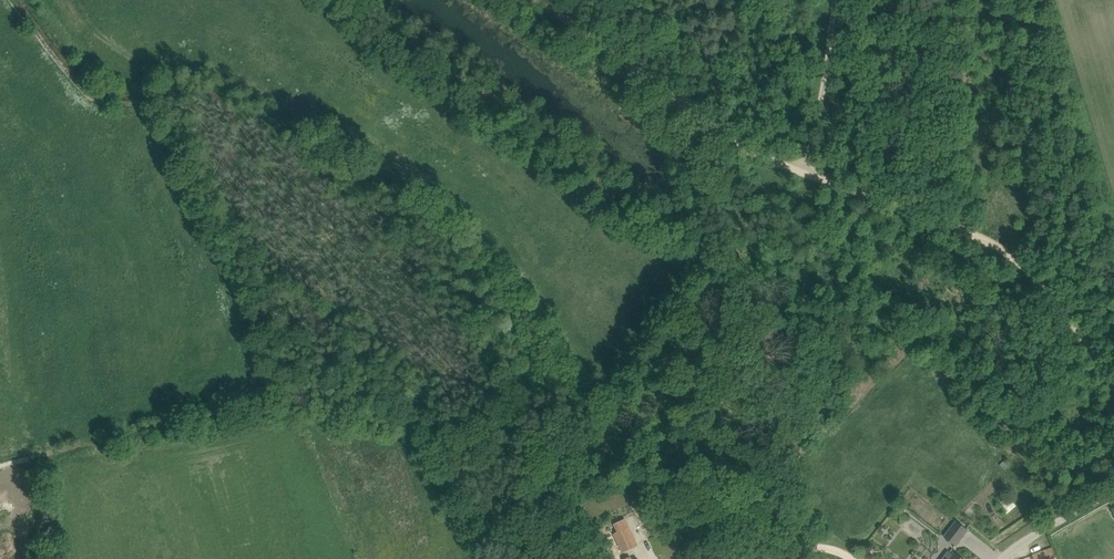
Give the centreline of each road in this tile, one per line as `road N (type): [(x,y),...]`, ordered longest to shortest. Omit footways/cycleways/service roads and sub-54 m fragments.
road 1 (track): [(791,169),(997,246),(1028,267),(1082,328)]
road 2 (track): [(550,0),(719,134),(791,169)]
road 3 (track): [(265,397),(0,465)]
road 4 (track): [(830,0),(813,175)]
road 5 (unclassified): [(1001,558),(1113,491)]

